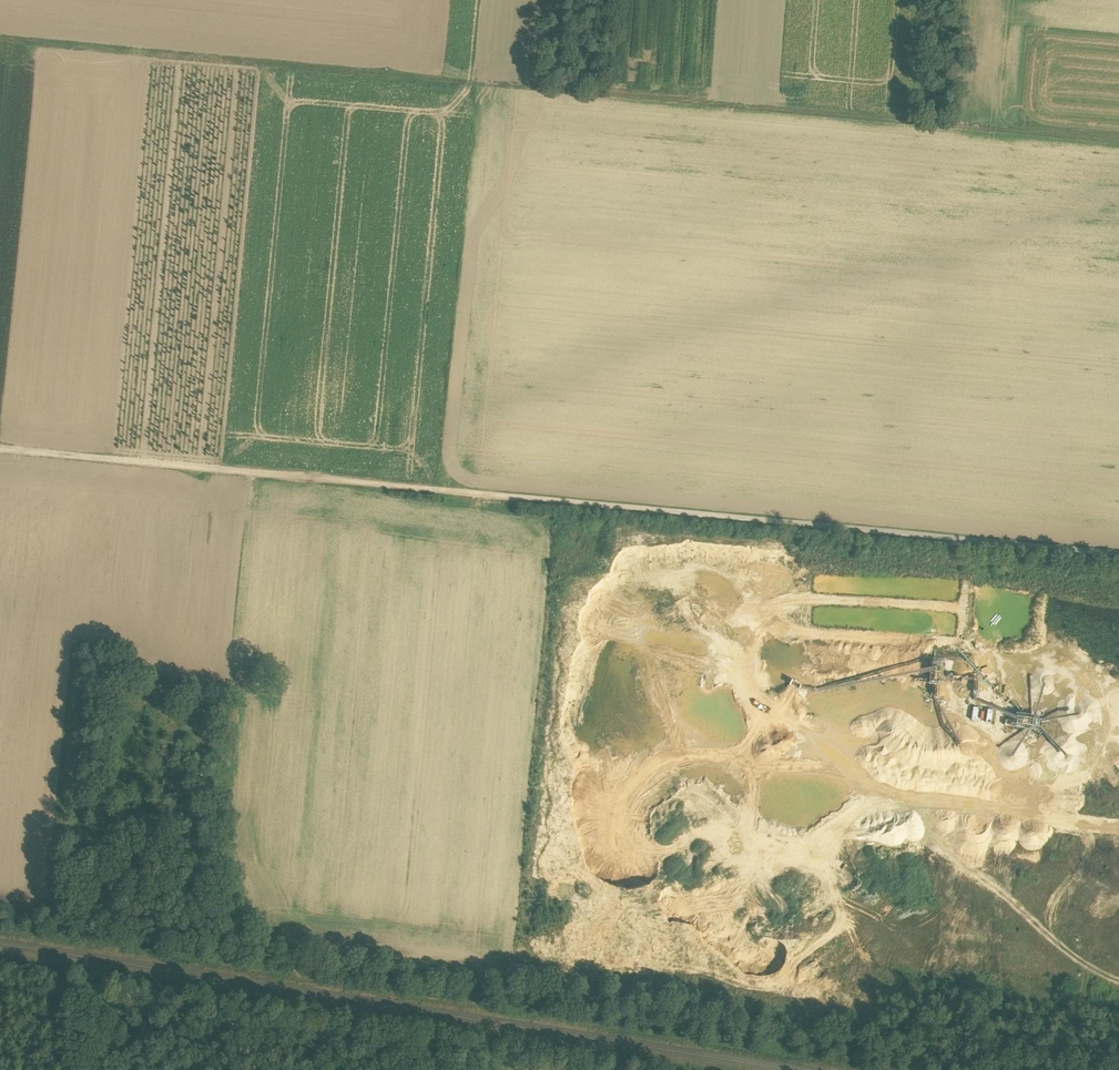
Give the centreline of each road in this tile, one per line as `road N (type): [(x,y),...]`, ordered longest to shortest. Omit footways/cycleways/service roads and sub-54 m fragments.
road 1 (track): [(0,453),(1118,557)]
road 2 (track): [(0,41),(1118,143)]
road 3 (track): [(0,991),(494,1059)]
road 4 (track): [(1118,987),(1083,971),(983,883),(917,845)]
road 5 (track): [(983,810),(1118,825)]

